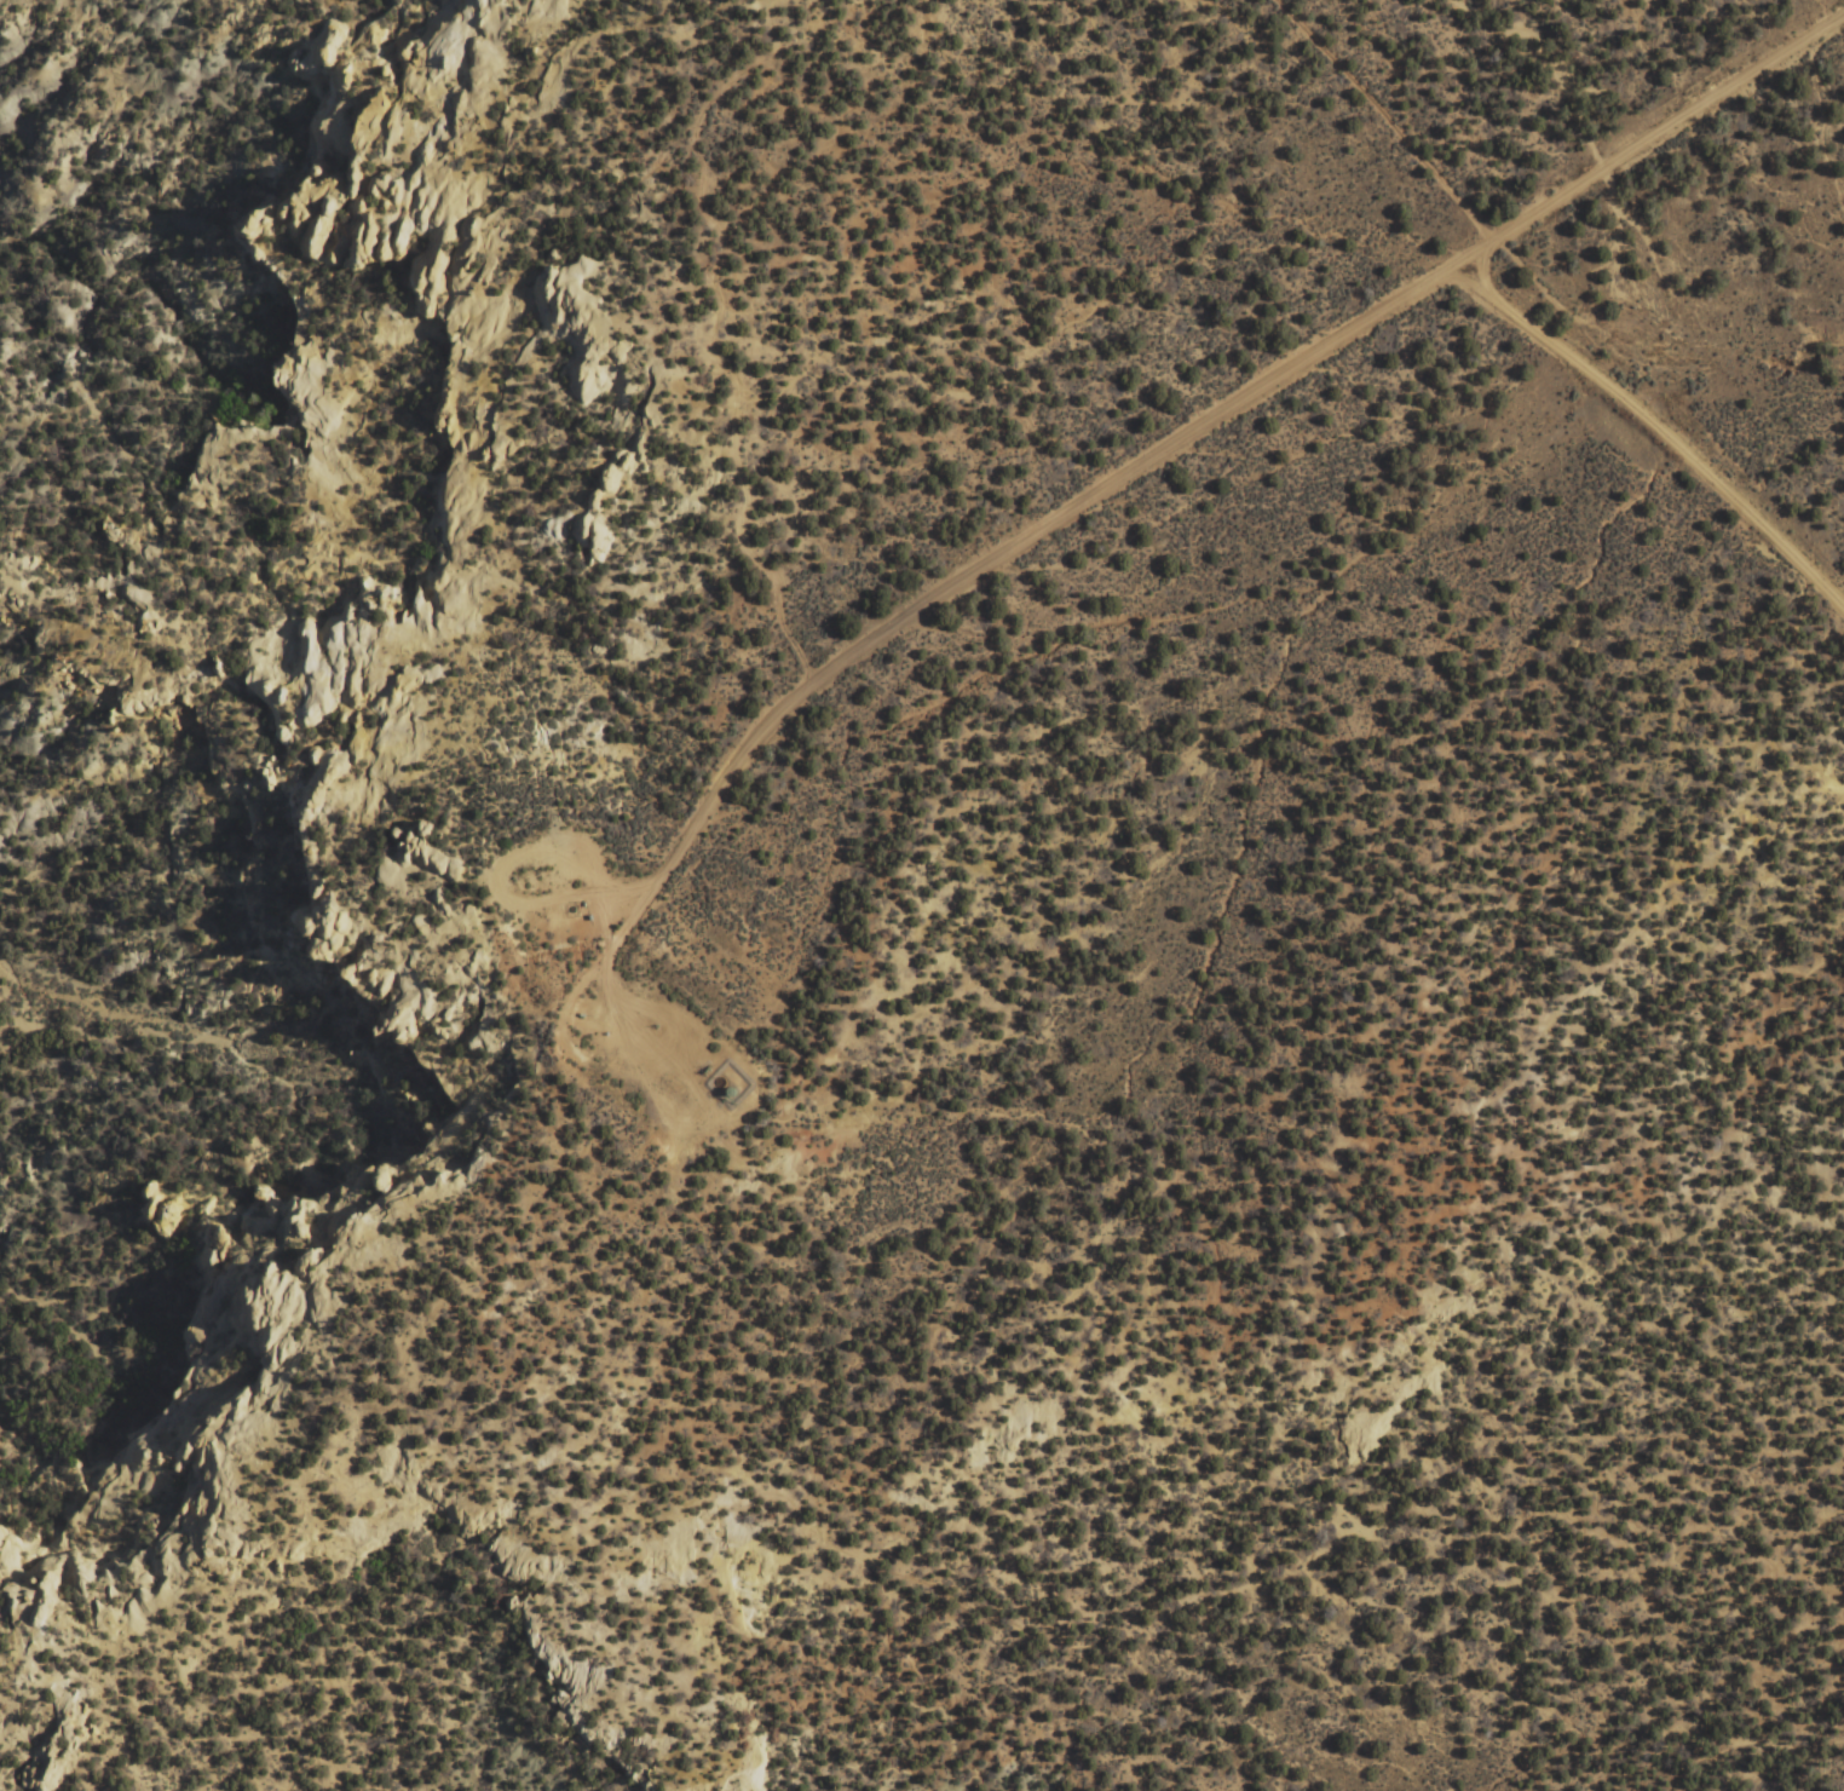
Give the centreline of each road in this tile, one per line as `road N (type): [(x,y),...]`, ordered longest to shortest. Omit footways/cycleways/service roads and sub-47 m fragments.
road 1 (residential): [(594,1040),(600,904),(788,684),(1843,32)]

